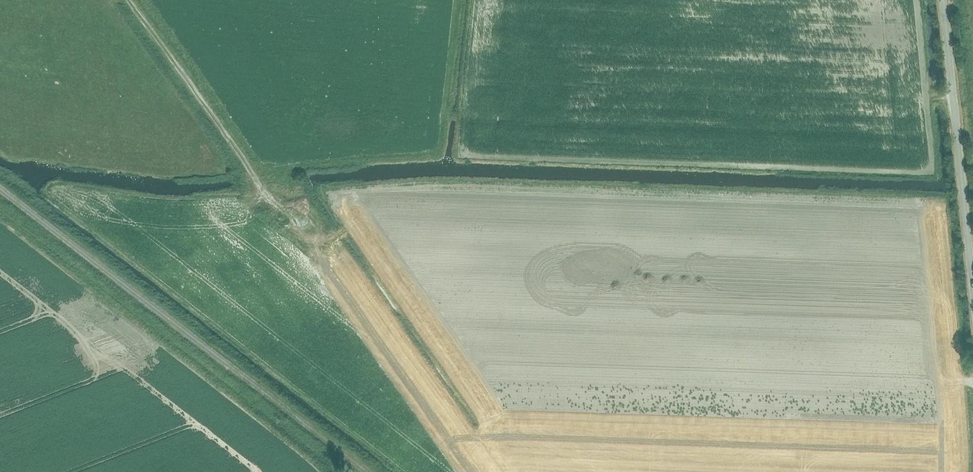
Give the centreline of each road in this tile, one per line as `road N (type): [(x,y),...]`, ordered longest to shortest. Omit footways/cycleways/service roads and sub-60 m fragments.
road 1 (unclassified): [(972,288),(944,0)]

